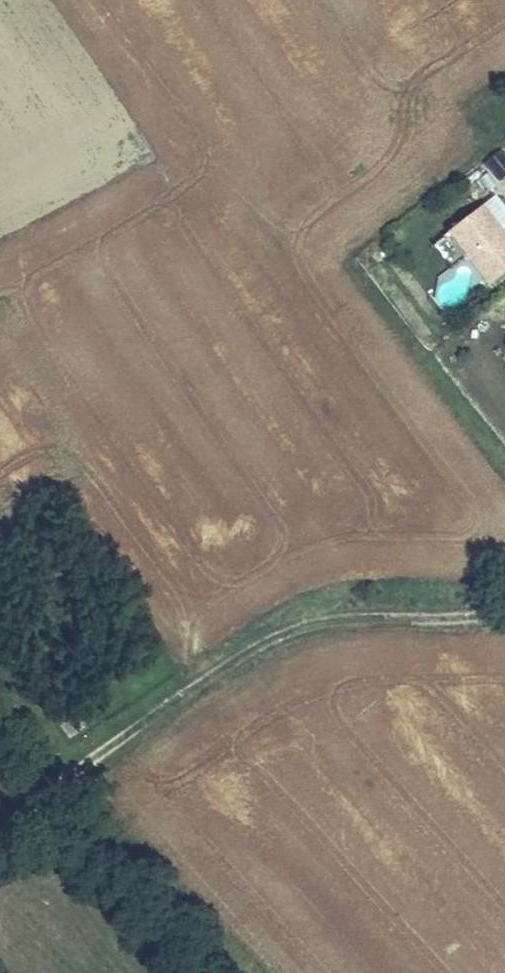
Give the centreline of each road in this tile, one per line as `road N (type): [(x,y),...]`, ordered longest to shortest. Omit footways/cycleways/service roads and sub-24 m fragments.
road 1 (track): [(0,834),(273,638),(342,616),(504,621)]

